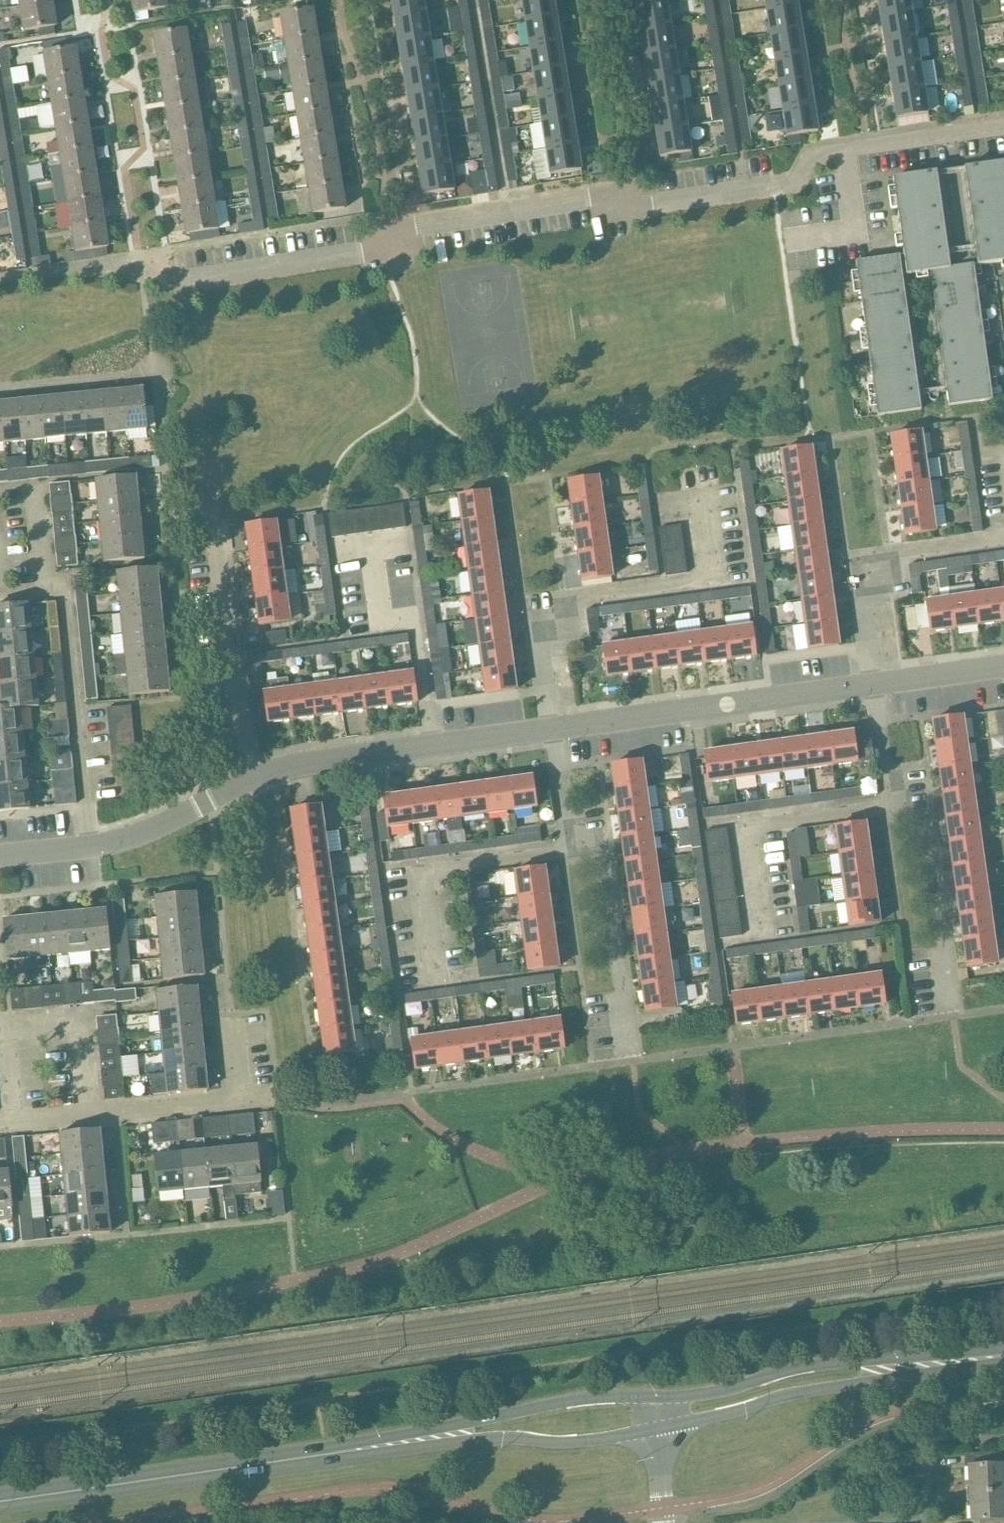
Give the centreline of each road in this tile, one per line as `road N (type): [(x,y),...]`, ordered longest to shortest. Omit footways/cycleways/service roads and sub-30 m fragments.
road 1 (residential): [(1003,125),(811,156),(793,187),(652,209),(606,195),(397,227),(366,253),(172,287),(137,262),(0,280)]
road 2 (tertiary): [(0,1501),(385,1444)]
road 3 (residential): [(951,1011),(927,806),(887,812),(872,684)]
road 4 (residential): [(633,1054),(606,847),(568,851),(550,729)]
road 5 (residential): [(550,729),(872,684)]
road 6 (residential): [(249,781),(279,766),(550,729)]
road 7 (tertiary): [(655,1429),(942,1363)]
road 8 (tertiary): [(942,1363),(812,1364),(731,1388),(652,1397)]
road 9 (residential): [(94,849),(63,585),(47,587)]
road 10 (tertiary): [(652,1397),(563,1401),(385,1444)]
road 11 (tertiary): [(385,1444),(574,1442),(655,1429)]
road 12 (residential): [(249,781),(210,517)]
road 13 (residential): [(87,1114),(251,1101),(245,1026)]
road 14 (residential): [(87,1114),(76,1020),(0,1028)]
road 15 (residential): [(94,849),(249,781)]
road 16 (residential): [(872,684),(1003,667)]
road 17 (residential): [(550,729),(533,601)]
road 18 (residential): [(872,684),(858,560)]

